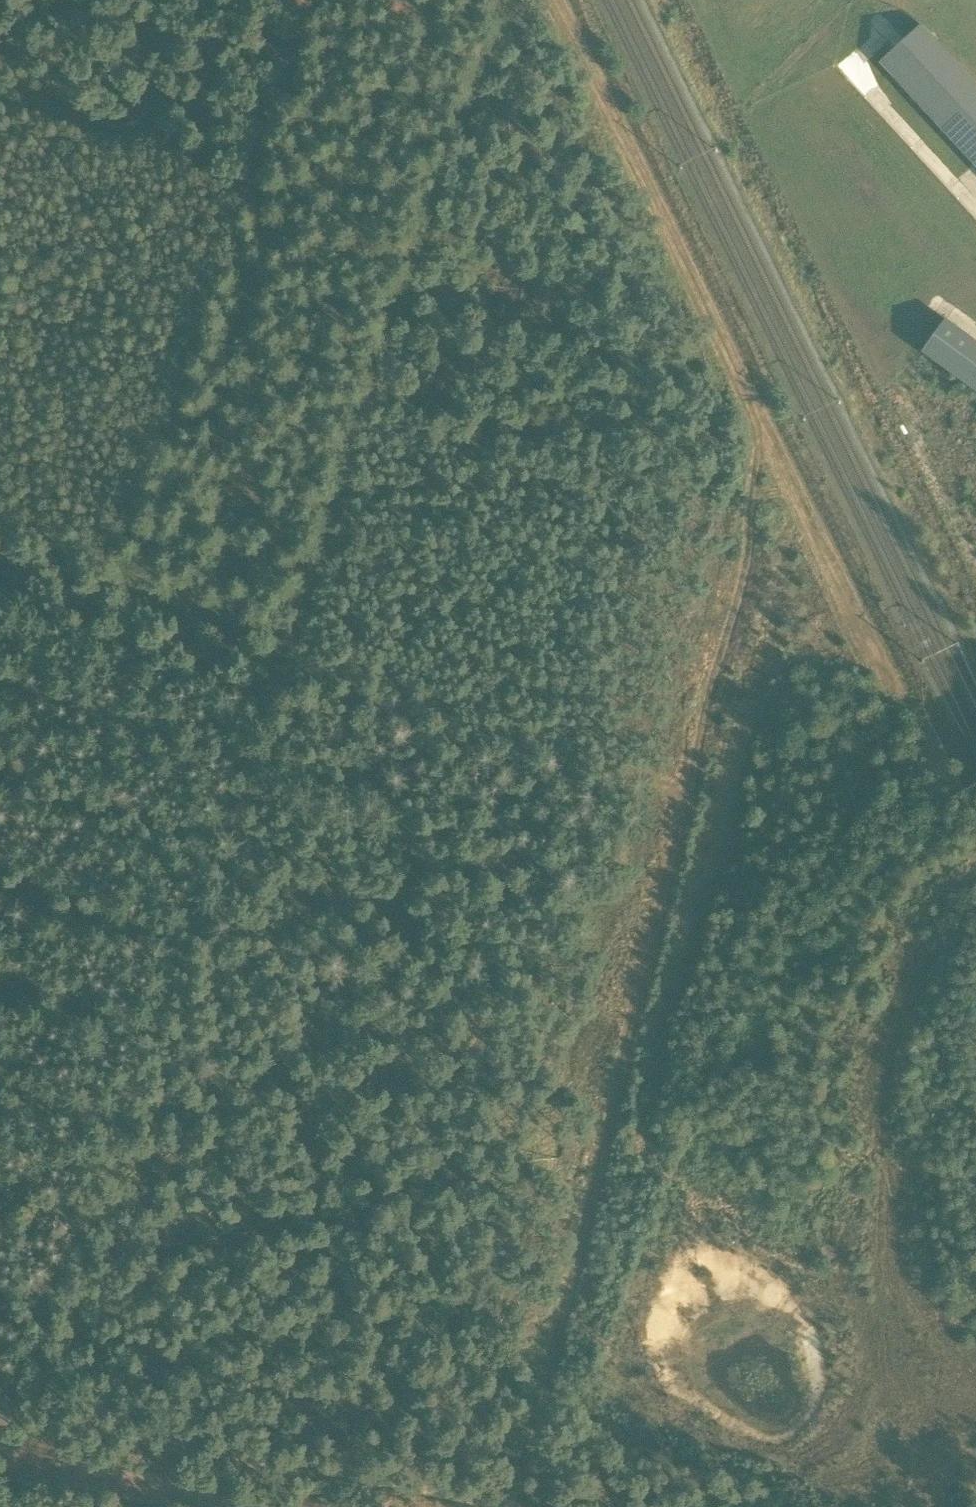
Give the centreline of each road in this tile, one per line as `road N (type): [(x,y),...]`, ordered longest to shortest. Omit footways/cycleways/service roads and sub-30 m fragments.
road 1 (track): [(481,1506),(0,1398)]
road 2 (track): [(234,1506),(0,1450)]

